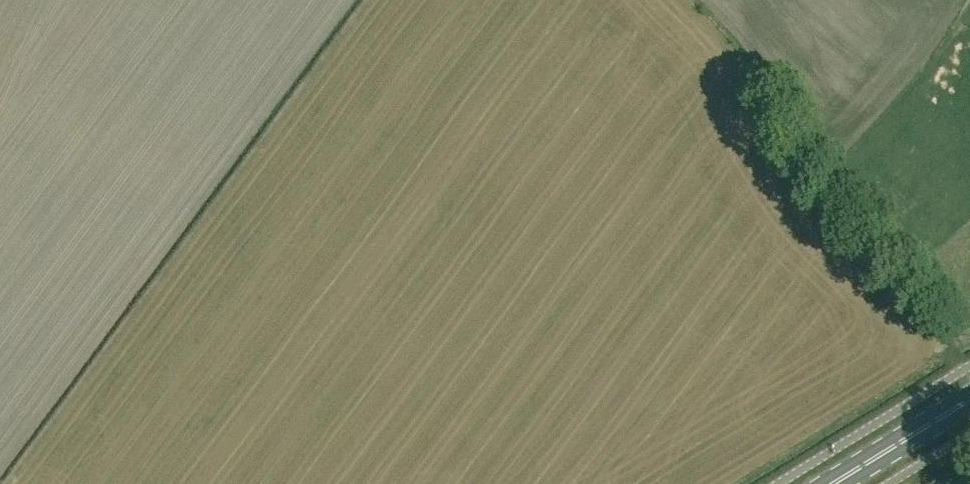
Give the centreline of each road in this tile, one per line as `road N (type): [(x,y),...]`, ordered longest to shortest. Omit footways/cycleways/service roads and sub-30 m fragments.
road 1 (secondary): [(836,483),(969,402)]

